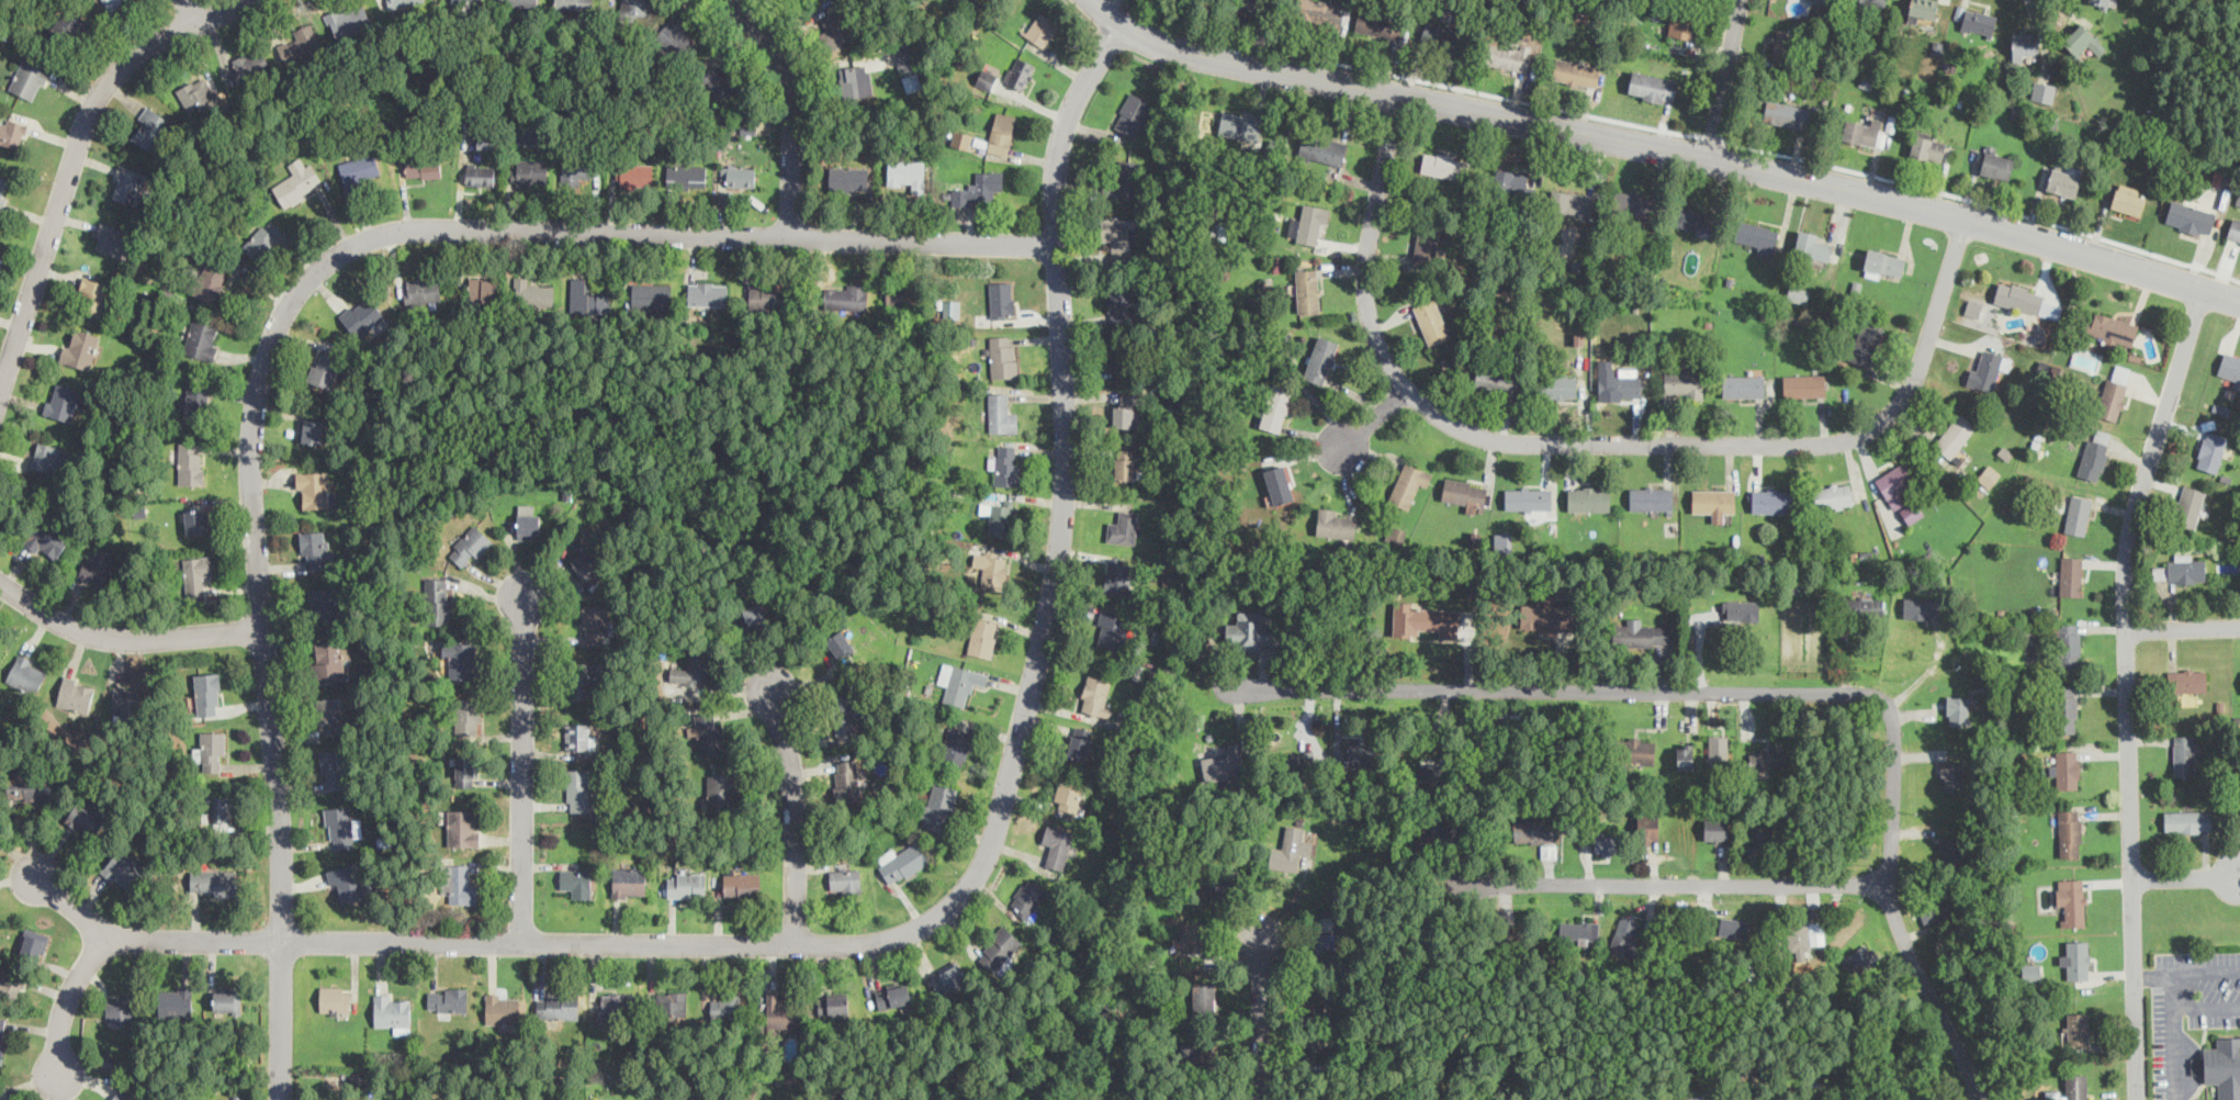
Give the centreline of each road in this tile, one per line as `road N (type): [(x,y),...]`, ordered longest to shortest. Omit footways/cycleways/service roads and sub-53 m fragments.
road 1 (residential): [(1122,24),(1078,89),(1061,132),(1055,244),(1065,475),(1056,561),(993,841),(975,884),(926,929),(883,947),(833,951),(120,936),(101,946),(76,981),(55,1035),(57,1073)]
road 2 (residential): [(1055,244),(418,227),(378,235),(323,263),(291,295),(250,413),(281,861),(283,1099)]
road 3 (residential): [(1095,0),(1122,24),(1184,52),(1967,217),(2239,299)]
road 4 (residential): [(1397,94),(1365,259),(1366,304),(1404,392),(1488,445),(1826,450),(1869,437),(1920,380),(1967,217)]
road 5 (residential): [(2137,1099),(2127,534),(2203,288)]
road 6 (residential): [(1228,686),(1884,698)]
road 7 (residential): [(247,0),(132,54),(108,82),(83,126),(0,381)]
road 8 (residential): [(1422,885),(1890,887)]
road 9 (residential): [(1977,1099),(1893,916),(1884,698)]
road 10 (residential): [(519,944),(522,597)]
road 11 (residential): [(0,584),(68,627),(132,639),(260,629)]
road 12 (residential): [(792,945),(791,783),(768,689)]
road 13 (residential): [(791,240),(789,122),(776,49),(735,0)]
road 14 (residential): [(1740,0),(1709,158)]
road 15 (residential): [(1261,1099),(1262,939)]

